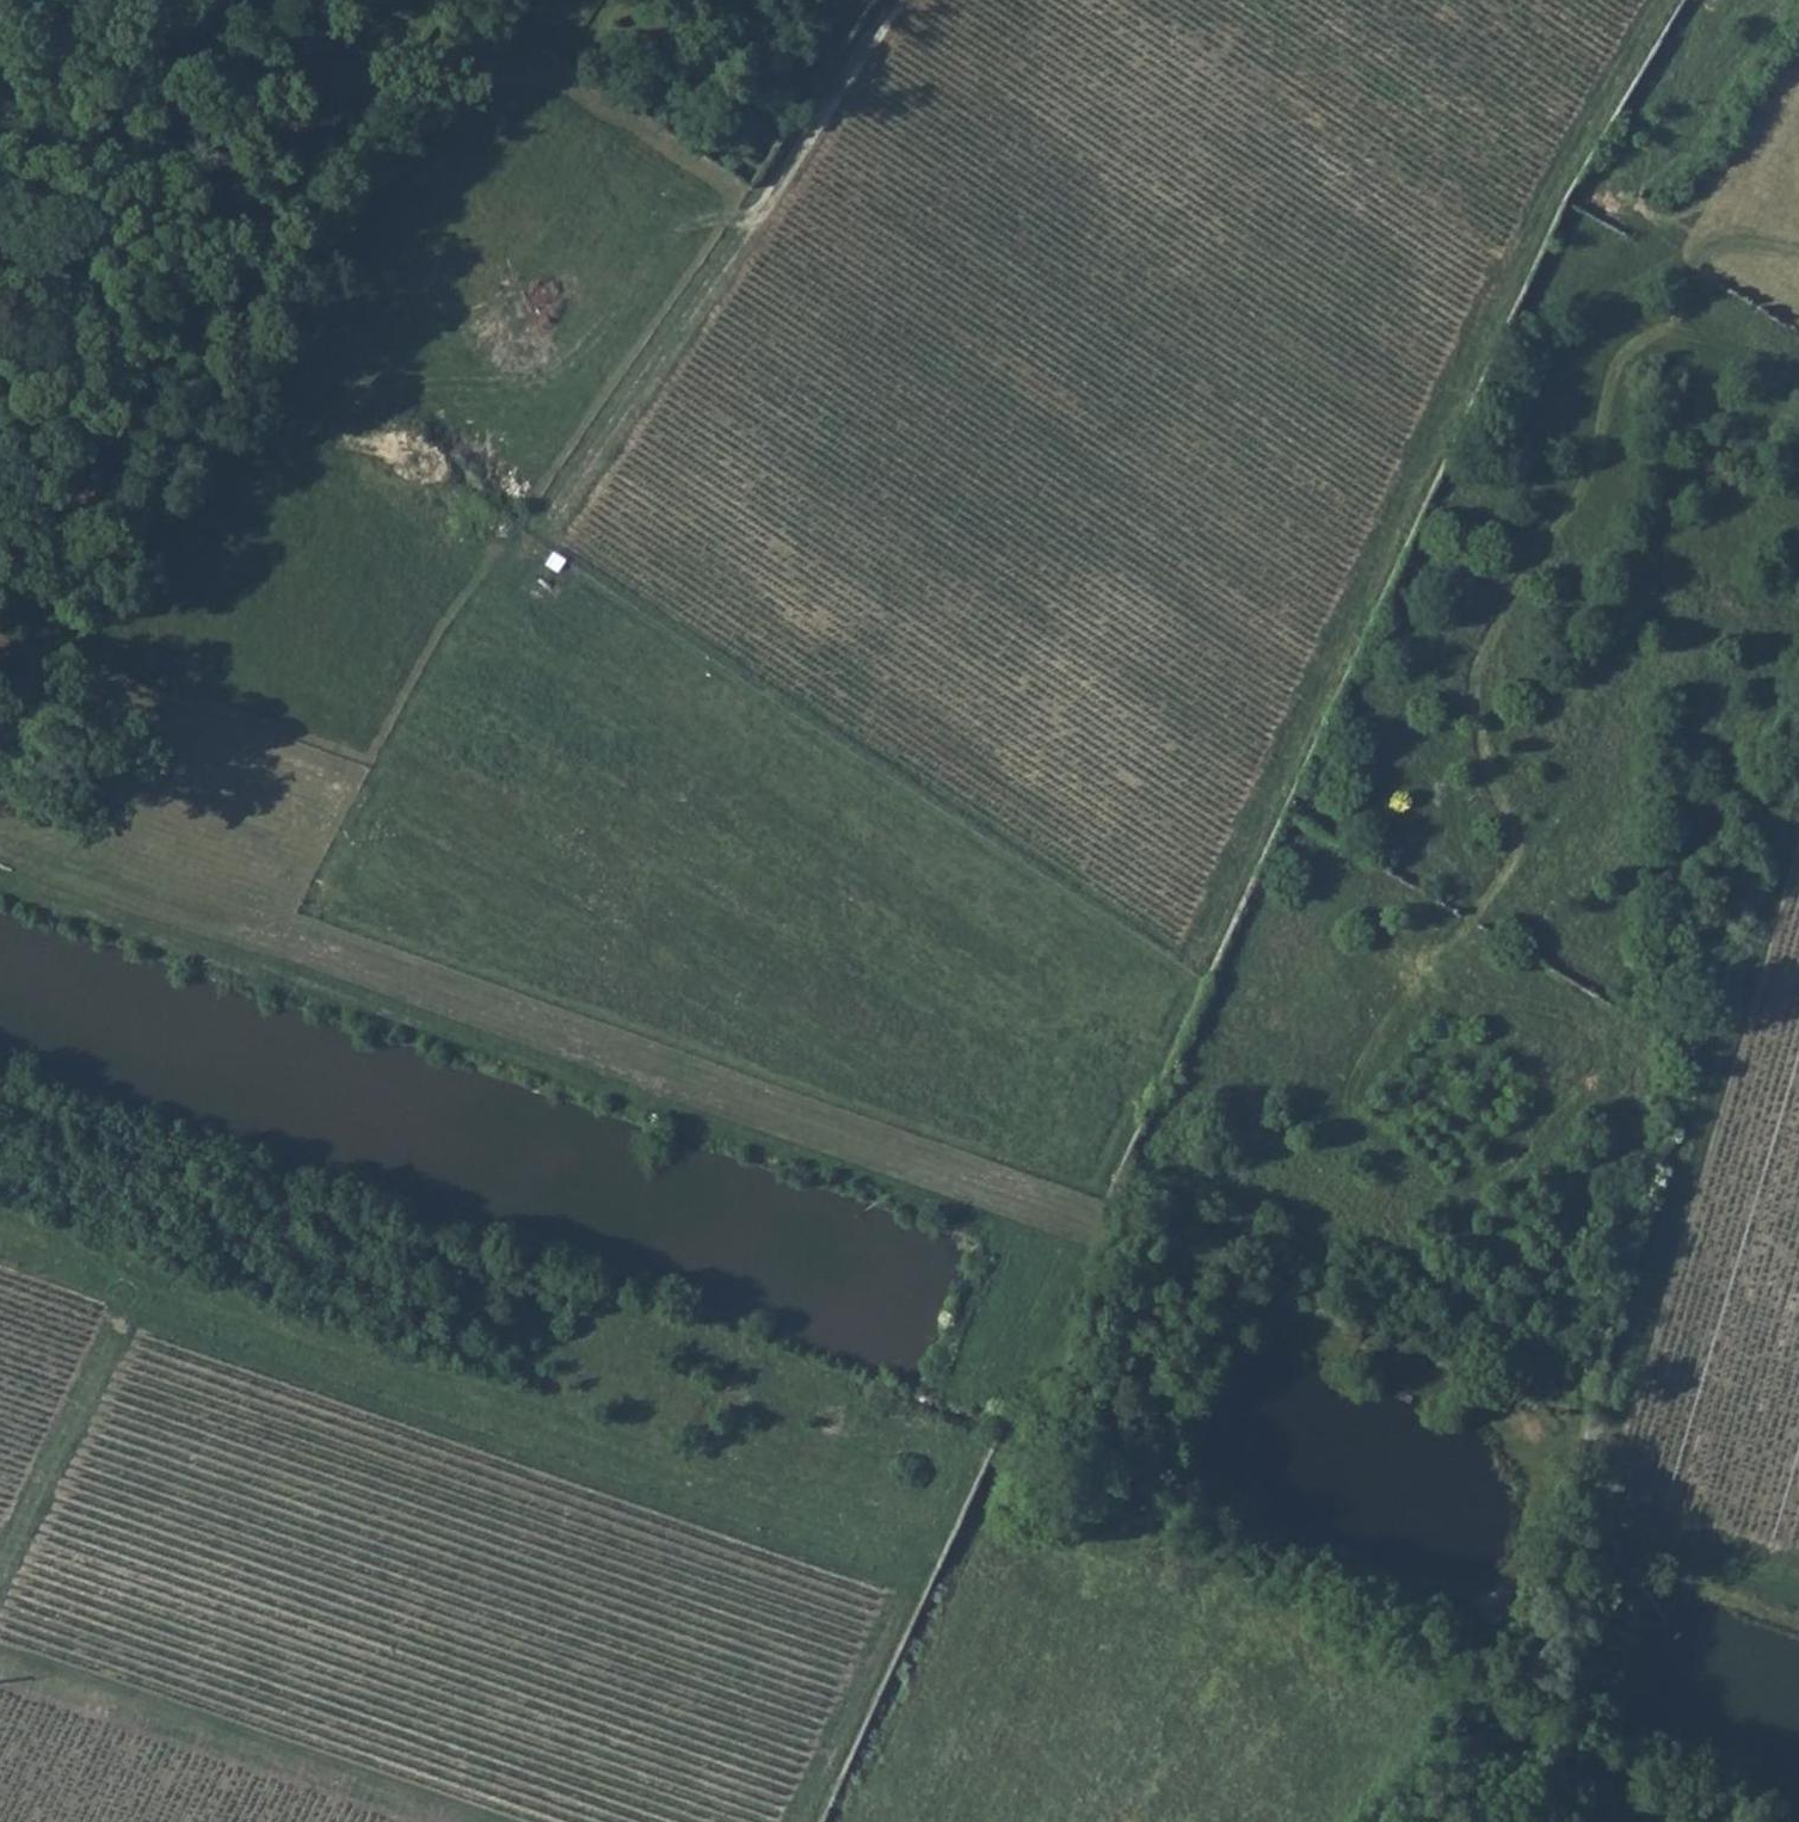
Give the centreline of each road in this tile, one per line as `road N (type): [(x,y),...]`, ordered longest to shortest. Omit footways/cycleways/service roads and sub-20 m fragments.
road 1 (track): [(1194,962),(1468,361),(1663,0)]
road 2 (track): [(753,219),(903,0)]

